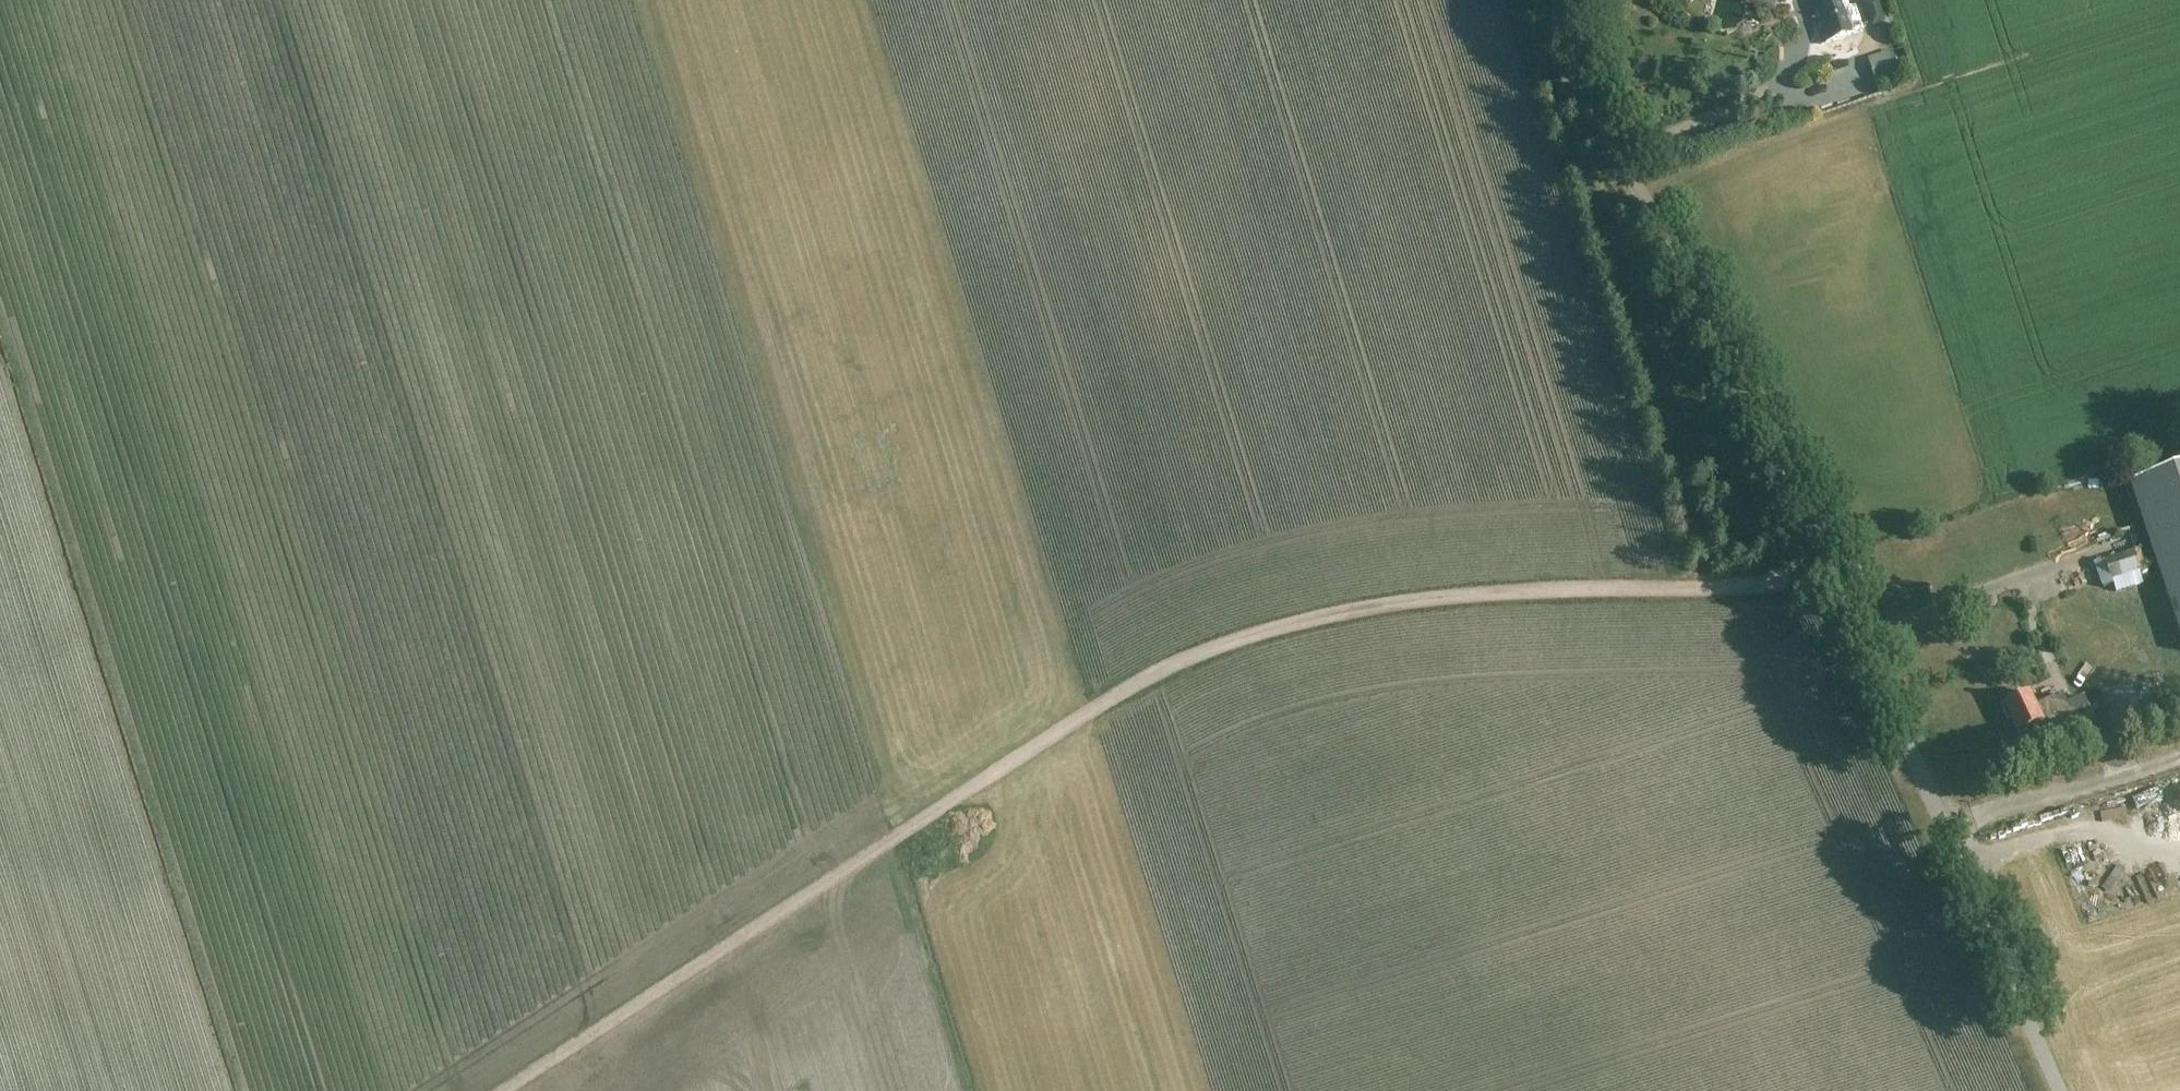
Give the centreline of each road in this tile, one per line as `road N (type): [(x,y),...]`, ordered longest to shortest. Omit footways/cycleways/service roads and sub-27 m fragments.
road 1 (track): [(1826,568),(1750,587),(1409,600),(1229,644),(1091,714),(501,1090)]
road 2 (unclassified): [(2058,1090),(1806,521),(1546,0)]

